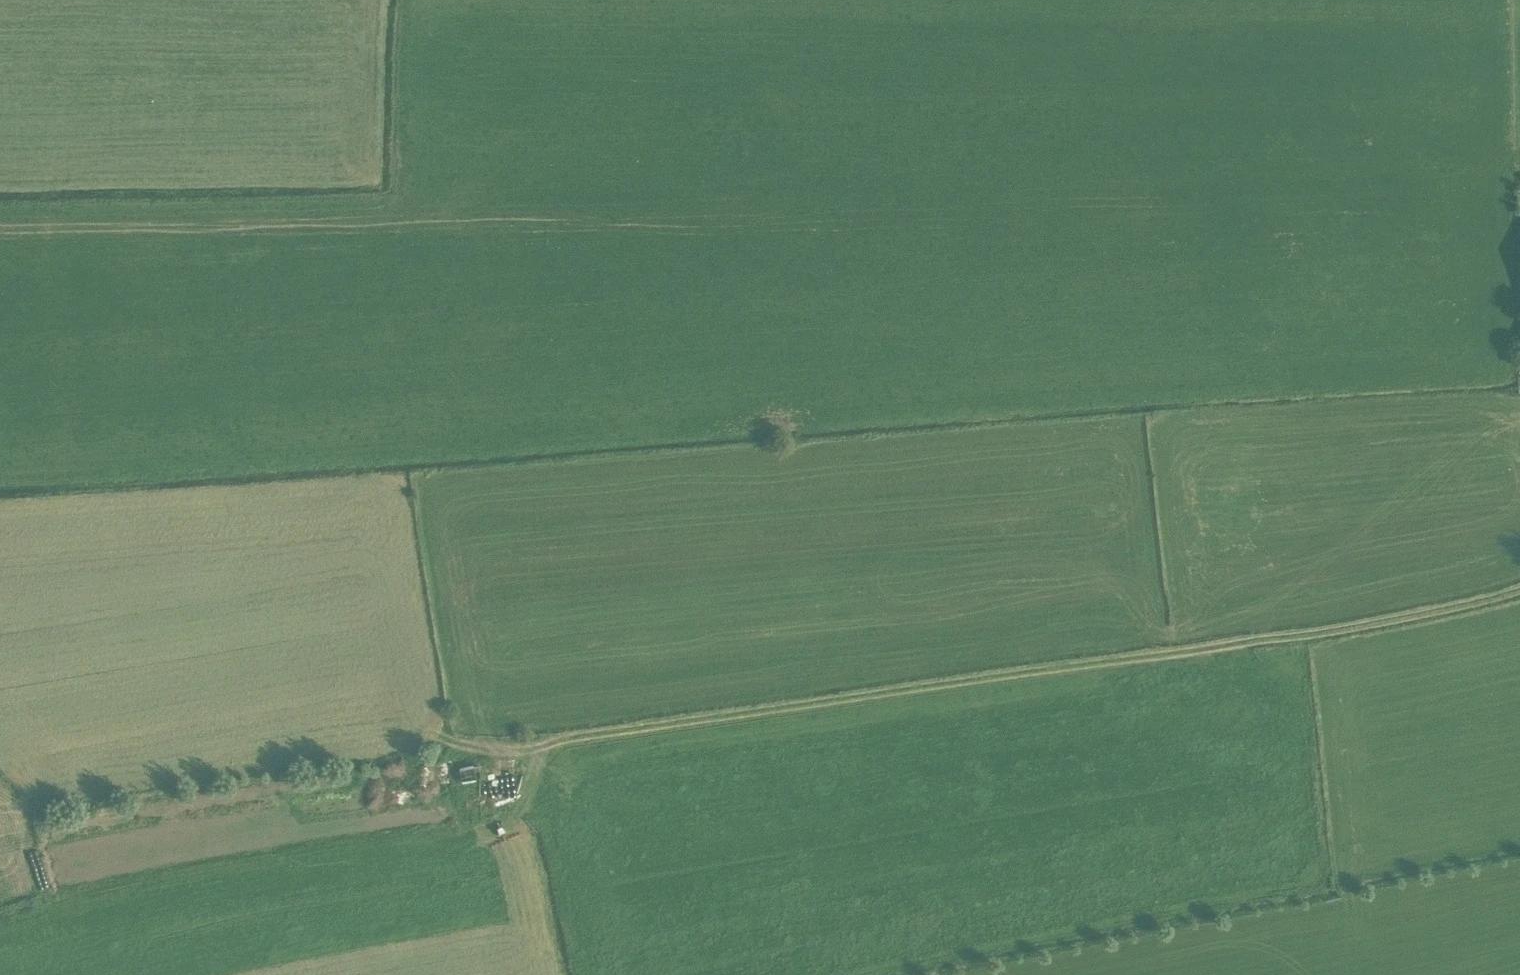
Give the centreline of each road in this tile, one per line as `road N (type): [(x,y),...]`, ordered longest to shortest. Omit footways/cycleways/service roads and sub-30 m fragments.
road 1 (track): [(1519,602),(1295,648),(431,755)]

